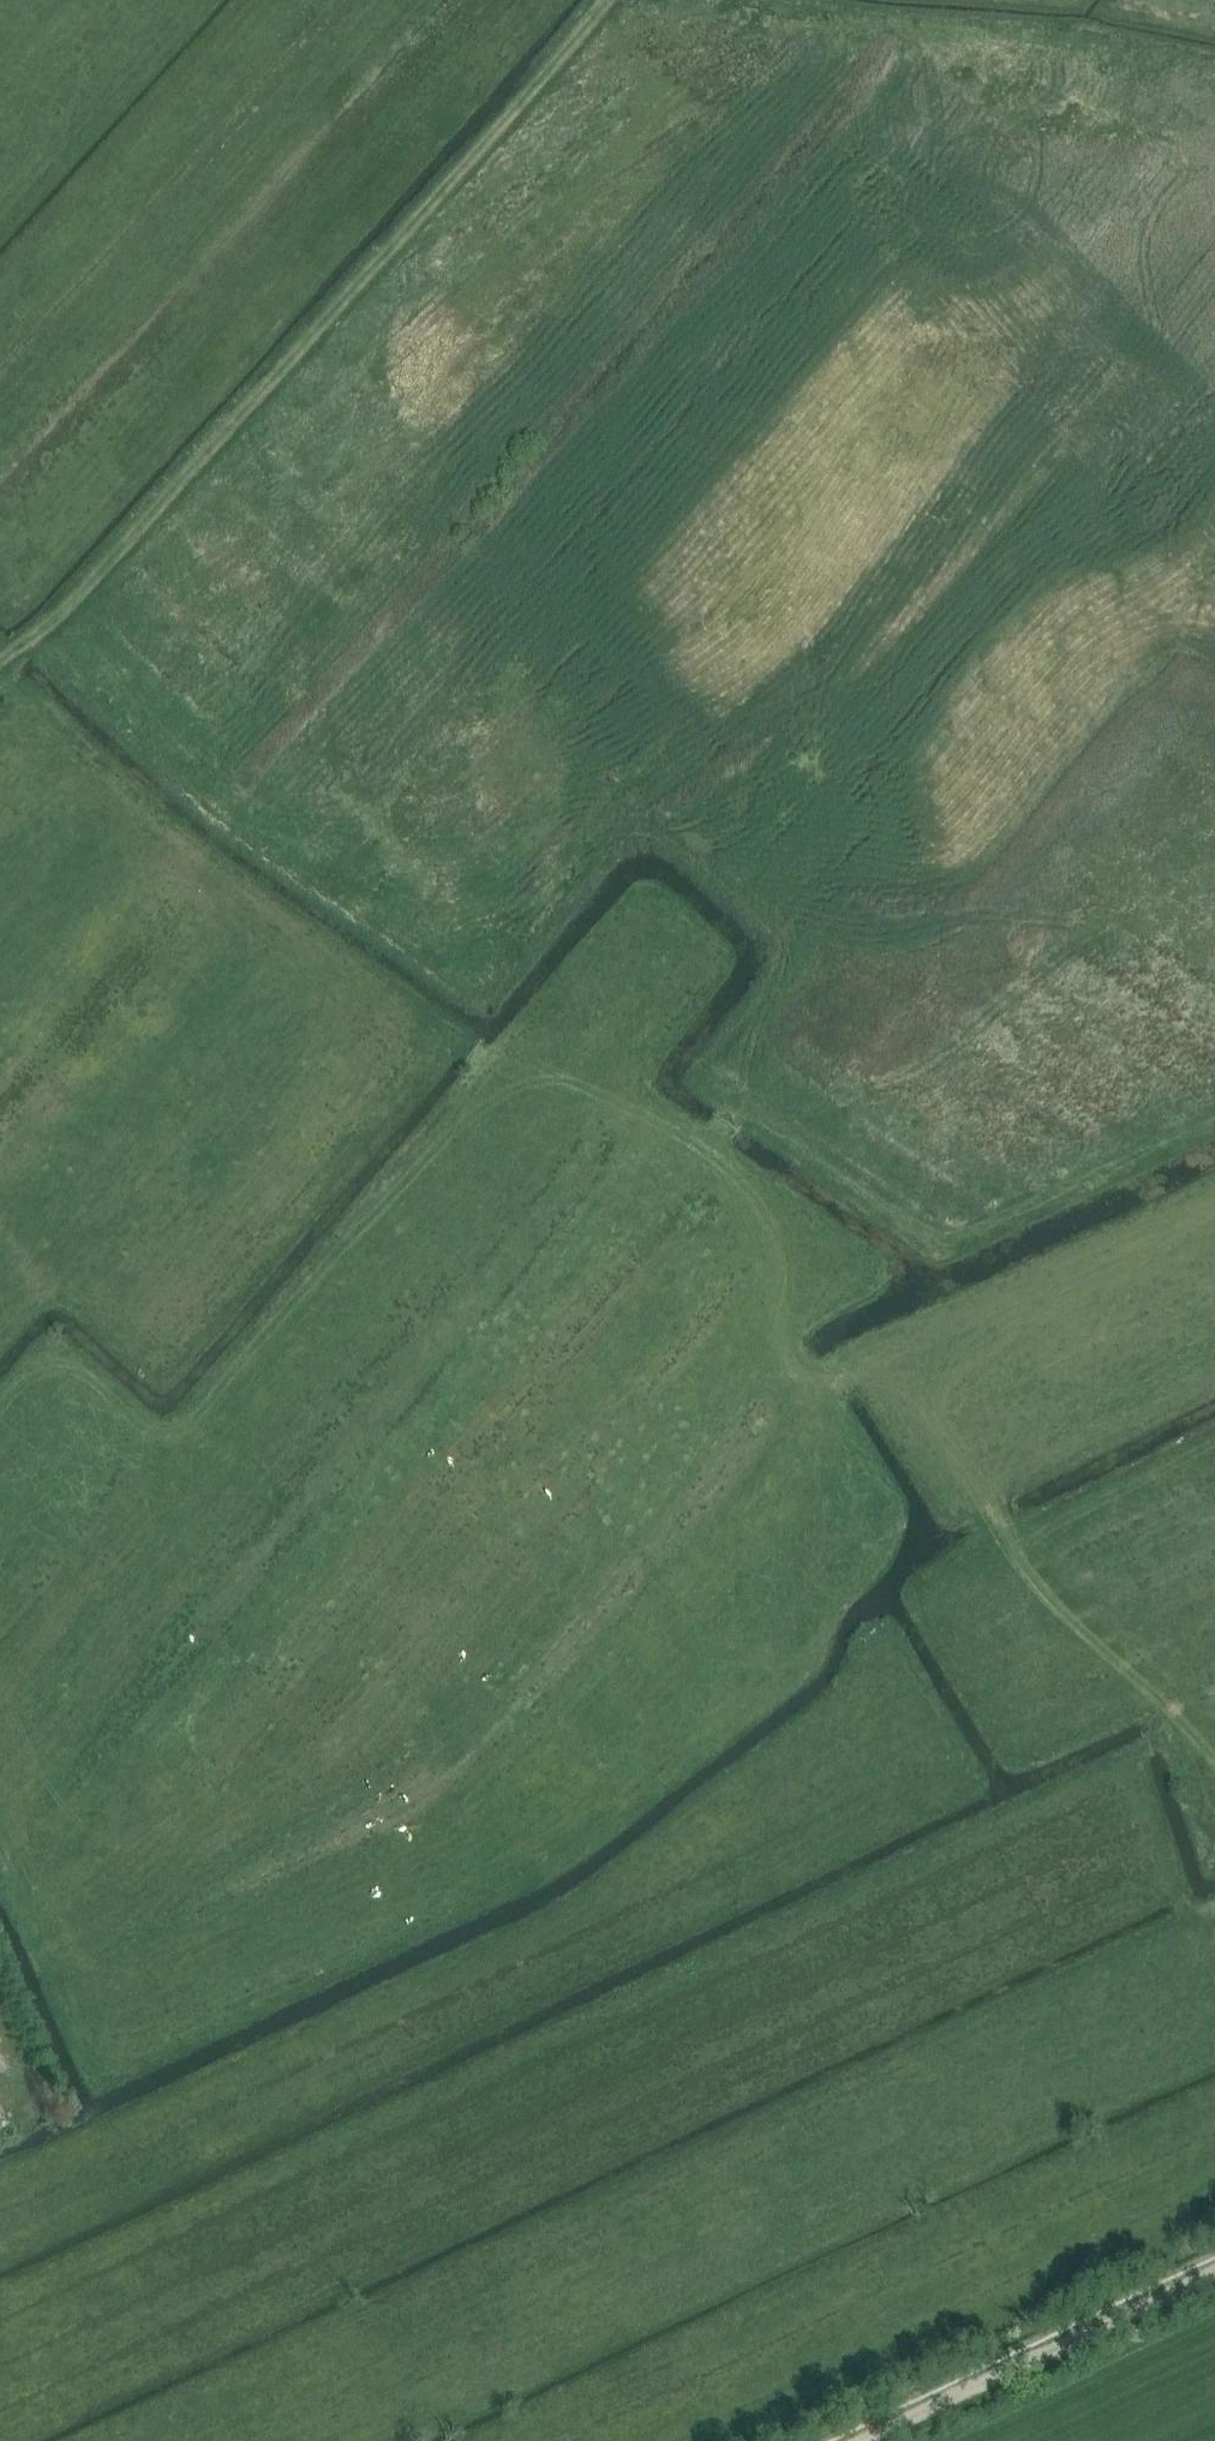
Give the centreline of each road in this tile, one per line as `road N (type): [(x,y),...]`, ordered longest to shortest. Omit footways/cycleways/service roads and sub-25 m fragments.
road 1 (track): [(865,2440),(1214,2276)]

